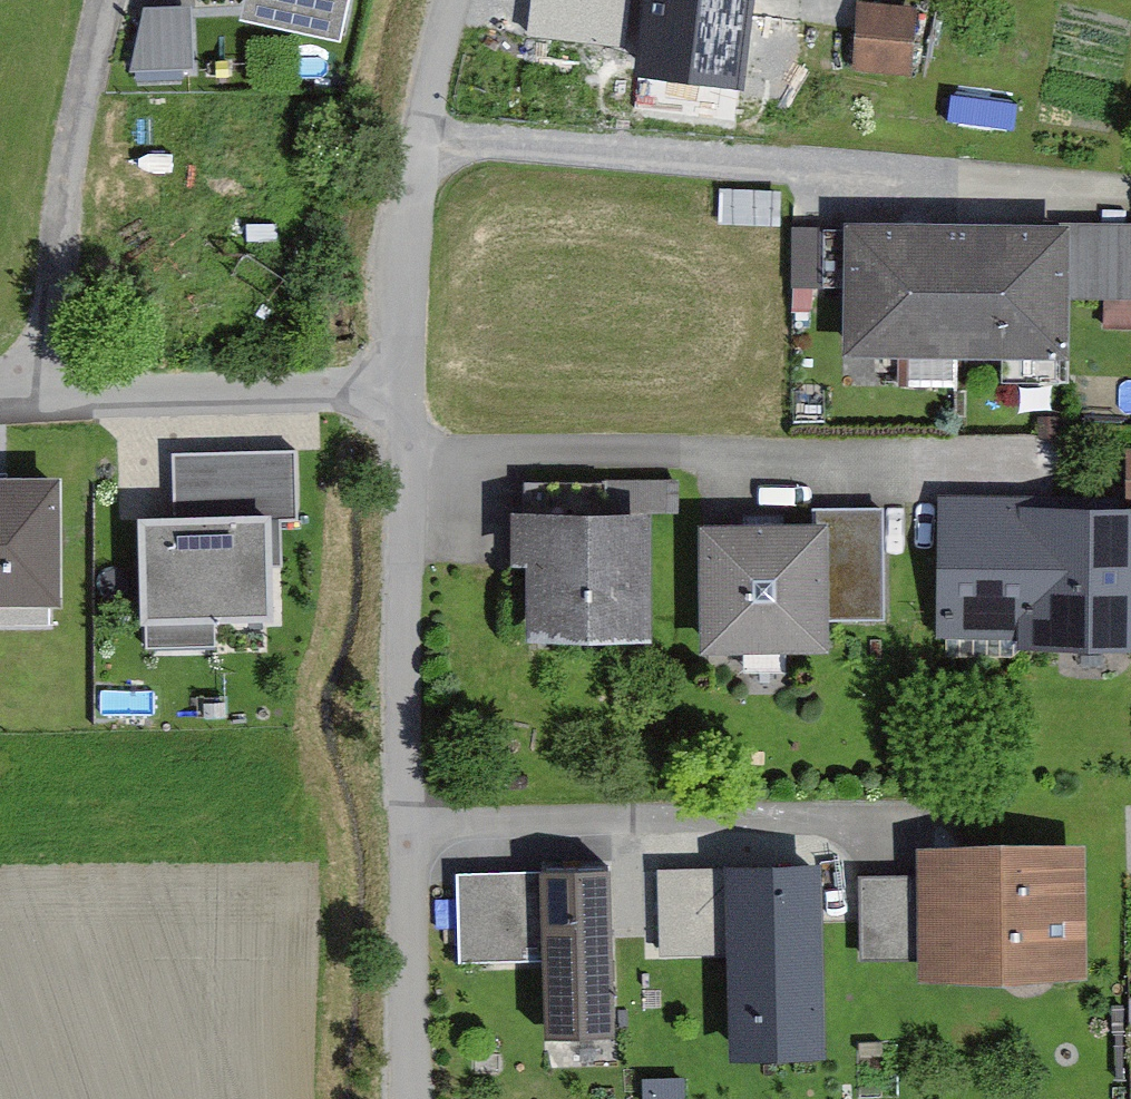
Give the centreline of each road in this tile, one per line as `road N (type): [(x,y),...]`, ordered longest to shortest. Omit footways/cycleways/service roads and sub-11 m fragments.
road 1 (residential): [(465,0),(439,133),(417,382),(427,1098)]

